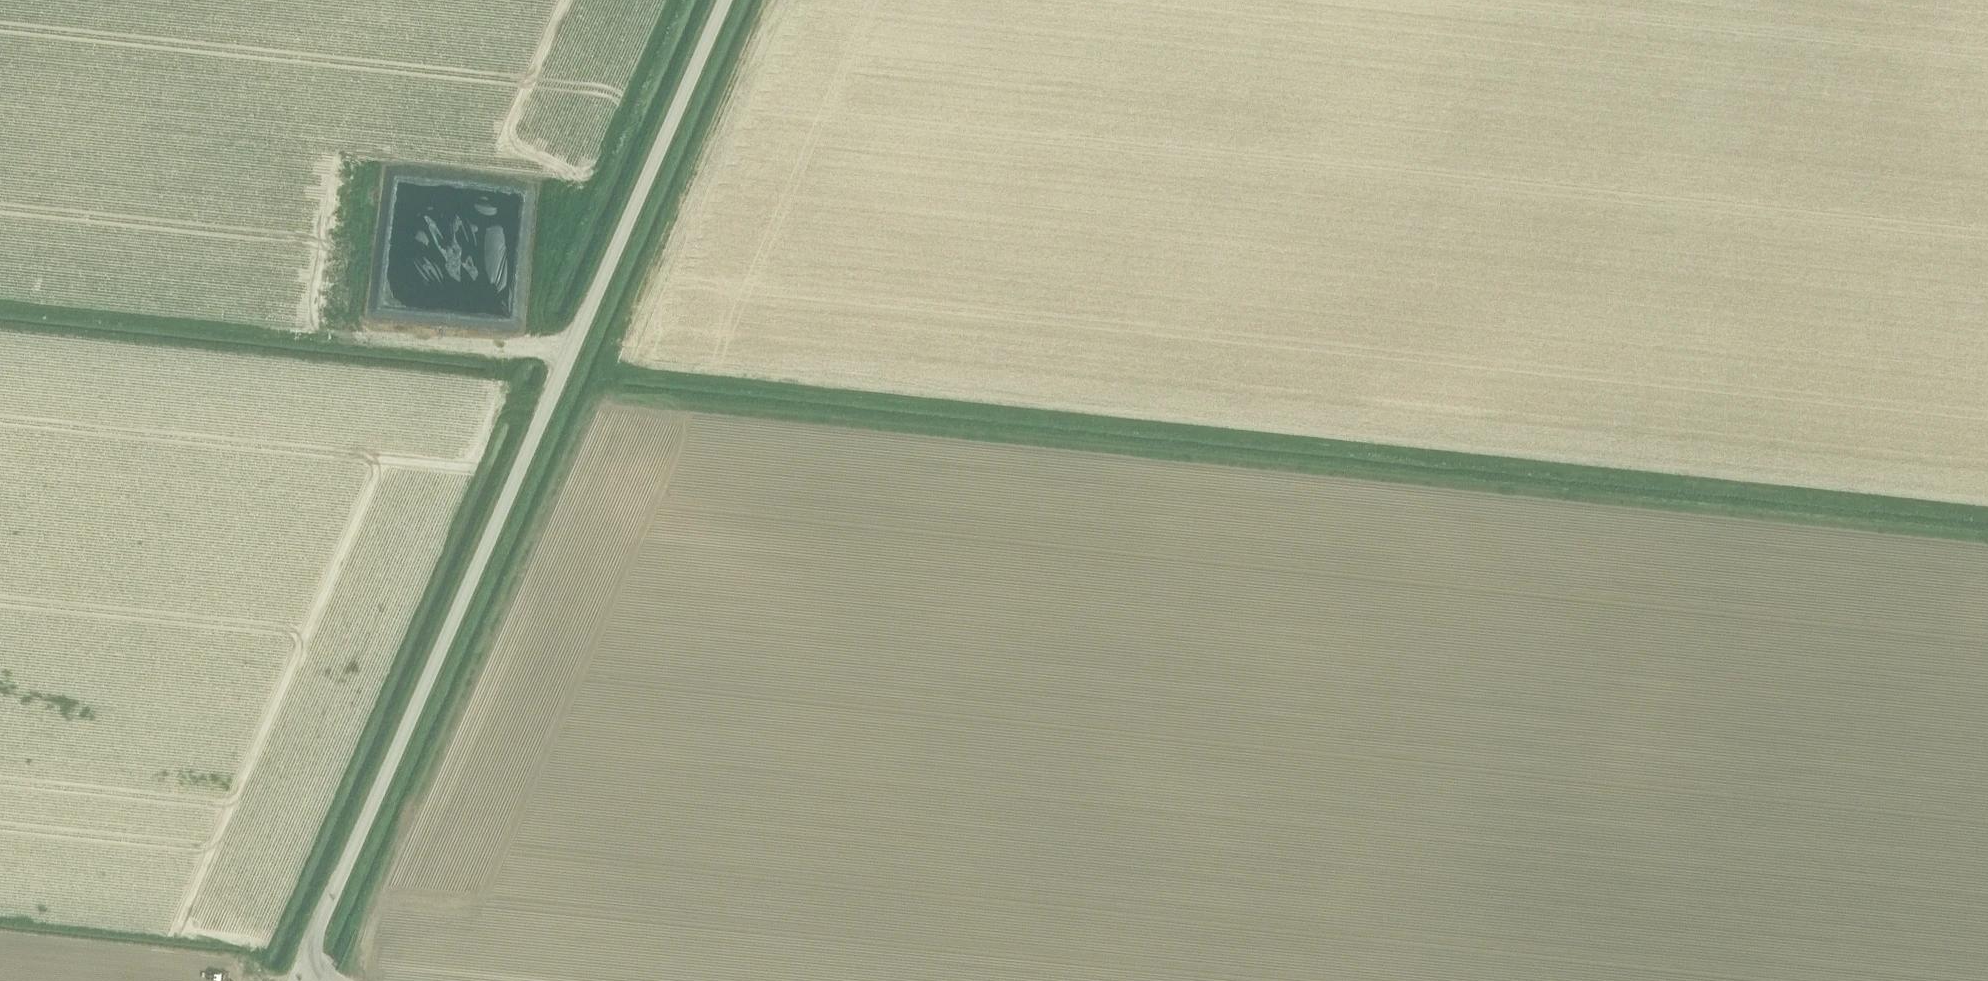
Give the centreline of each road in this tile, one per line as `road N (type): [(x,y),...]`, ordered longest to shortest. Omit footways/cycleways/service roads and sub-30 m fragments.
road 1 (unclassified): [(298,980),(725,0)]

